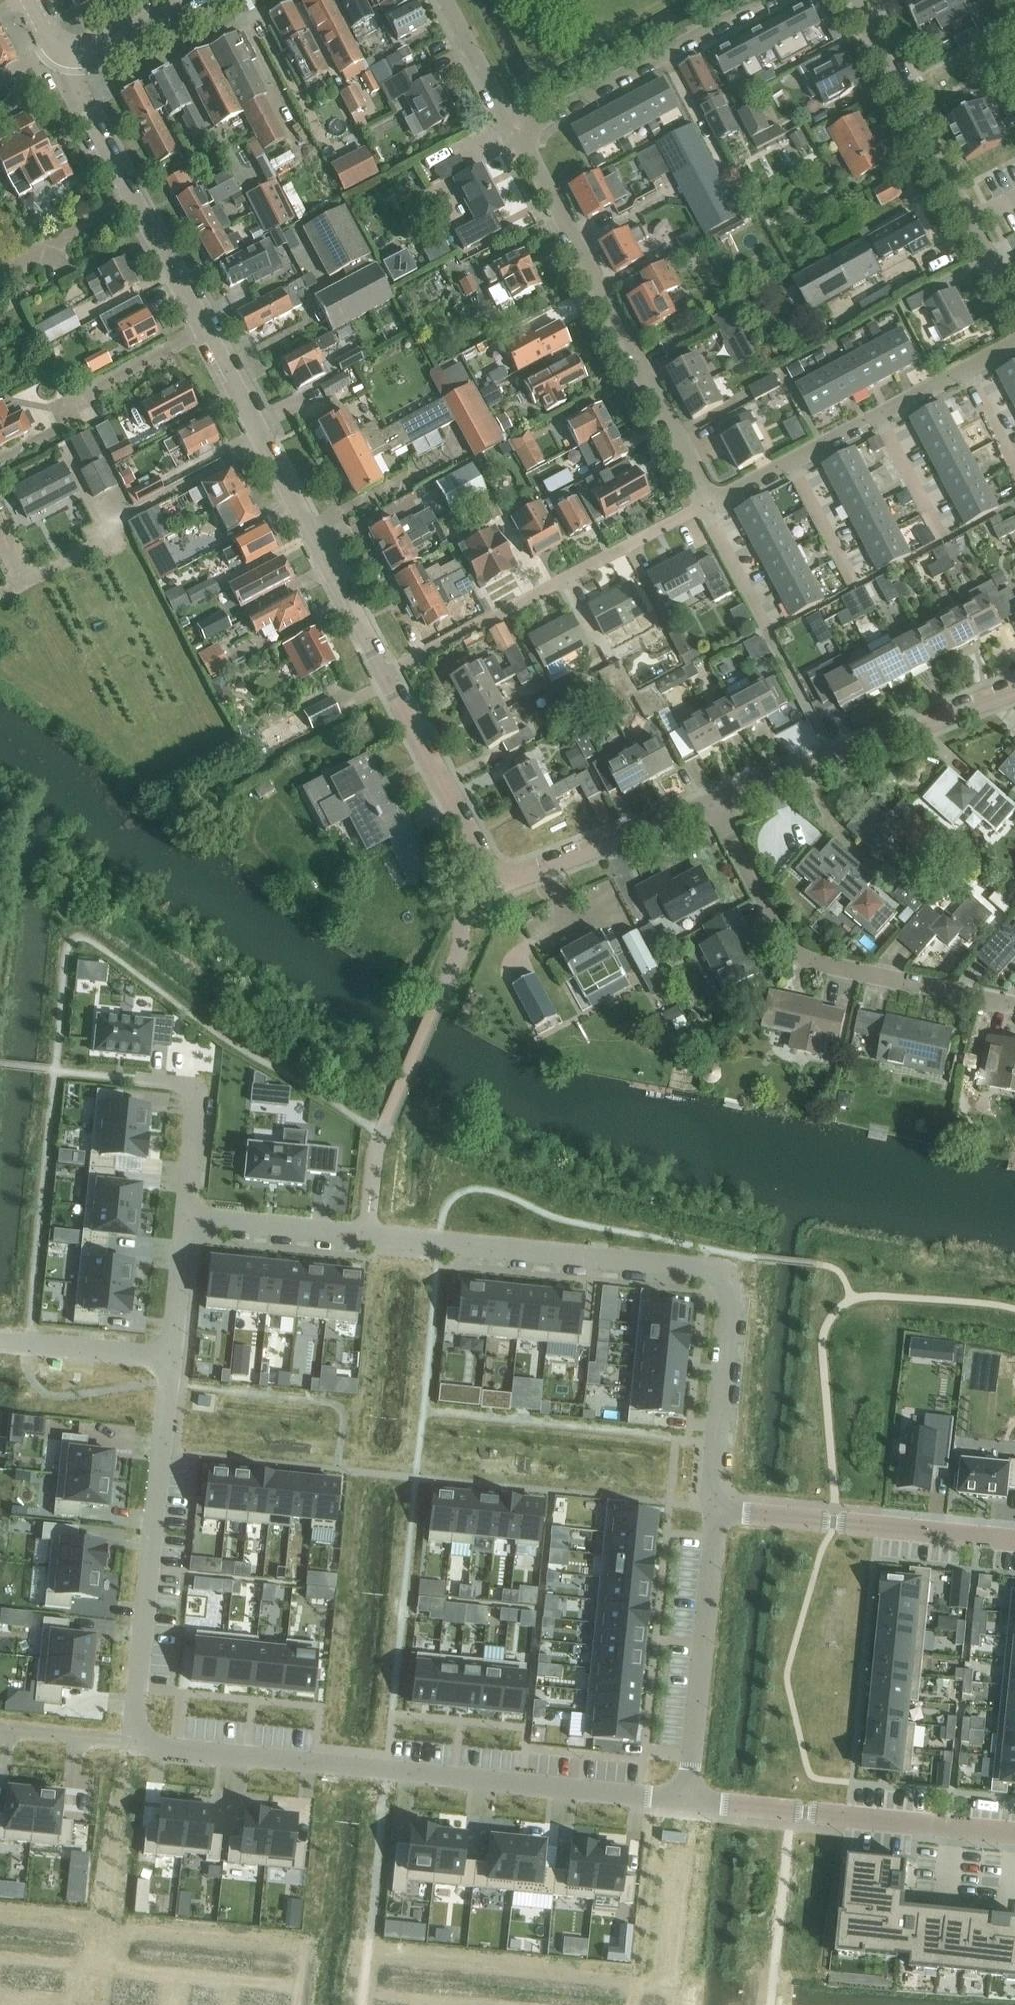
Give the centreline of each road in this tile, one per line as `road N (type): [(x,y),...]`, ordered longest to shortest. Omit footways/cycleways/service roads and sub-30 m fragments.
road 1 (residential): [(499,886),(72,85),(64,48)]
road 2 (residential): [(185,1221),(727,1277),(713,1512)]
road 3 (residential): [(148,1744),(683,1799)]
road 4 (residential): [(701,505),(508,130)]
road 5 (residential): [(1014,1006),(806,961),(784,944),(716,807)]
road 6 (residential): [(148,1744),(137,1732),(135,1689),(172,1358)]
road 7 (residential): [(683,1799),(1014,1835)]
road 8 (unclassified): [(716,807),(1014,697)]
road 9 (residential): [(1014,1543),(713,1512)]
road 10 (residential): [(713,1512),(683,1799)]
road 11 (residential): [(508,130),(759,0)]
road 12 (residential): [(185,1221),(197,1087),(55,1071)]
road 13 (residential): [(968,225),(848,0)]
road 14 (unclassified): [(499,886),(716,807)]
road 15 (residential): [(0,1340),(172,1358)]
road 16 (residential): [(148,1744),(0,1729)]
road 17 (residential): [(508,130),(443,0)]
road 18 (residential): [(876,415),(942,544)]
road 19 (residential): [(788,461),(853,589)]
road 20 (residential): [(767,632),(701,505)]
road 21 (residential): [(64,48),(90,50),(192,0)]
road 22 (residential): [(172,1358),(185,1221)]

